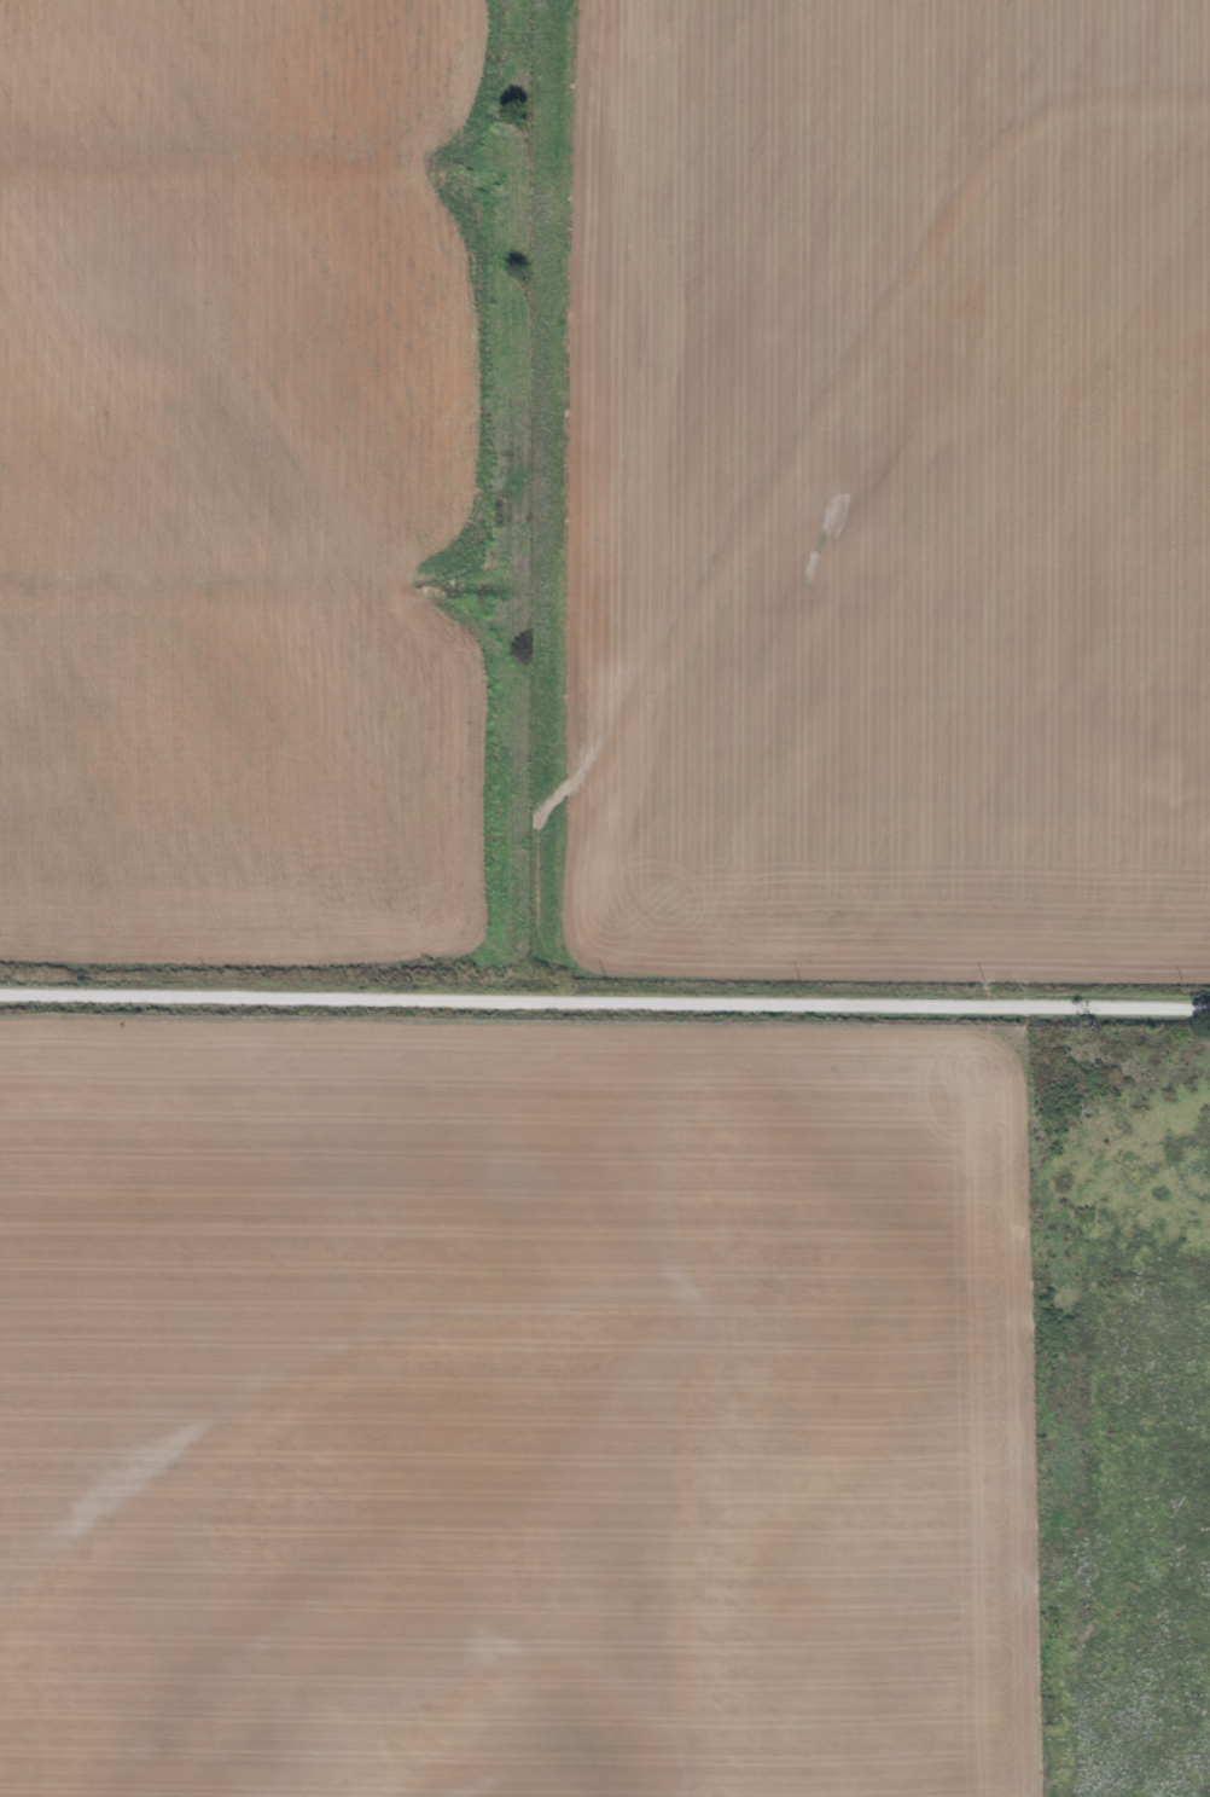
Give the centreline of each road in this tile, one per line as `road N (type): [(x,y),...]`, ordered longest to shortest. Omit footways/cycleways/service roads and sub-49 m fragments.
road 1 (residential): [(1209,1008),(0,992)]

